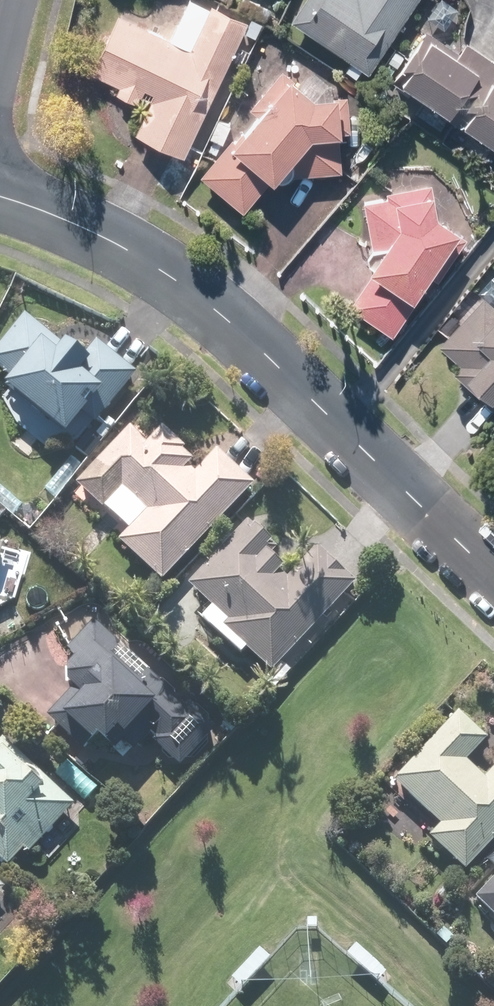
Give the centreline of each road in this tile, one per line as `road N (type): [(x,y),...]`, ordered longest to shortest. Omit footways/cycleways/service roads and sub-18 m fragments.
road 1 (residential): [(493,572),(248,339),(164,273),(0,197)]

